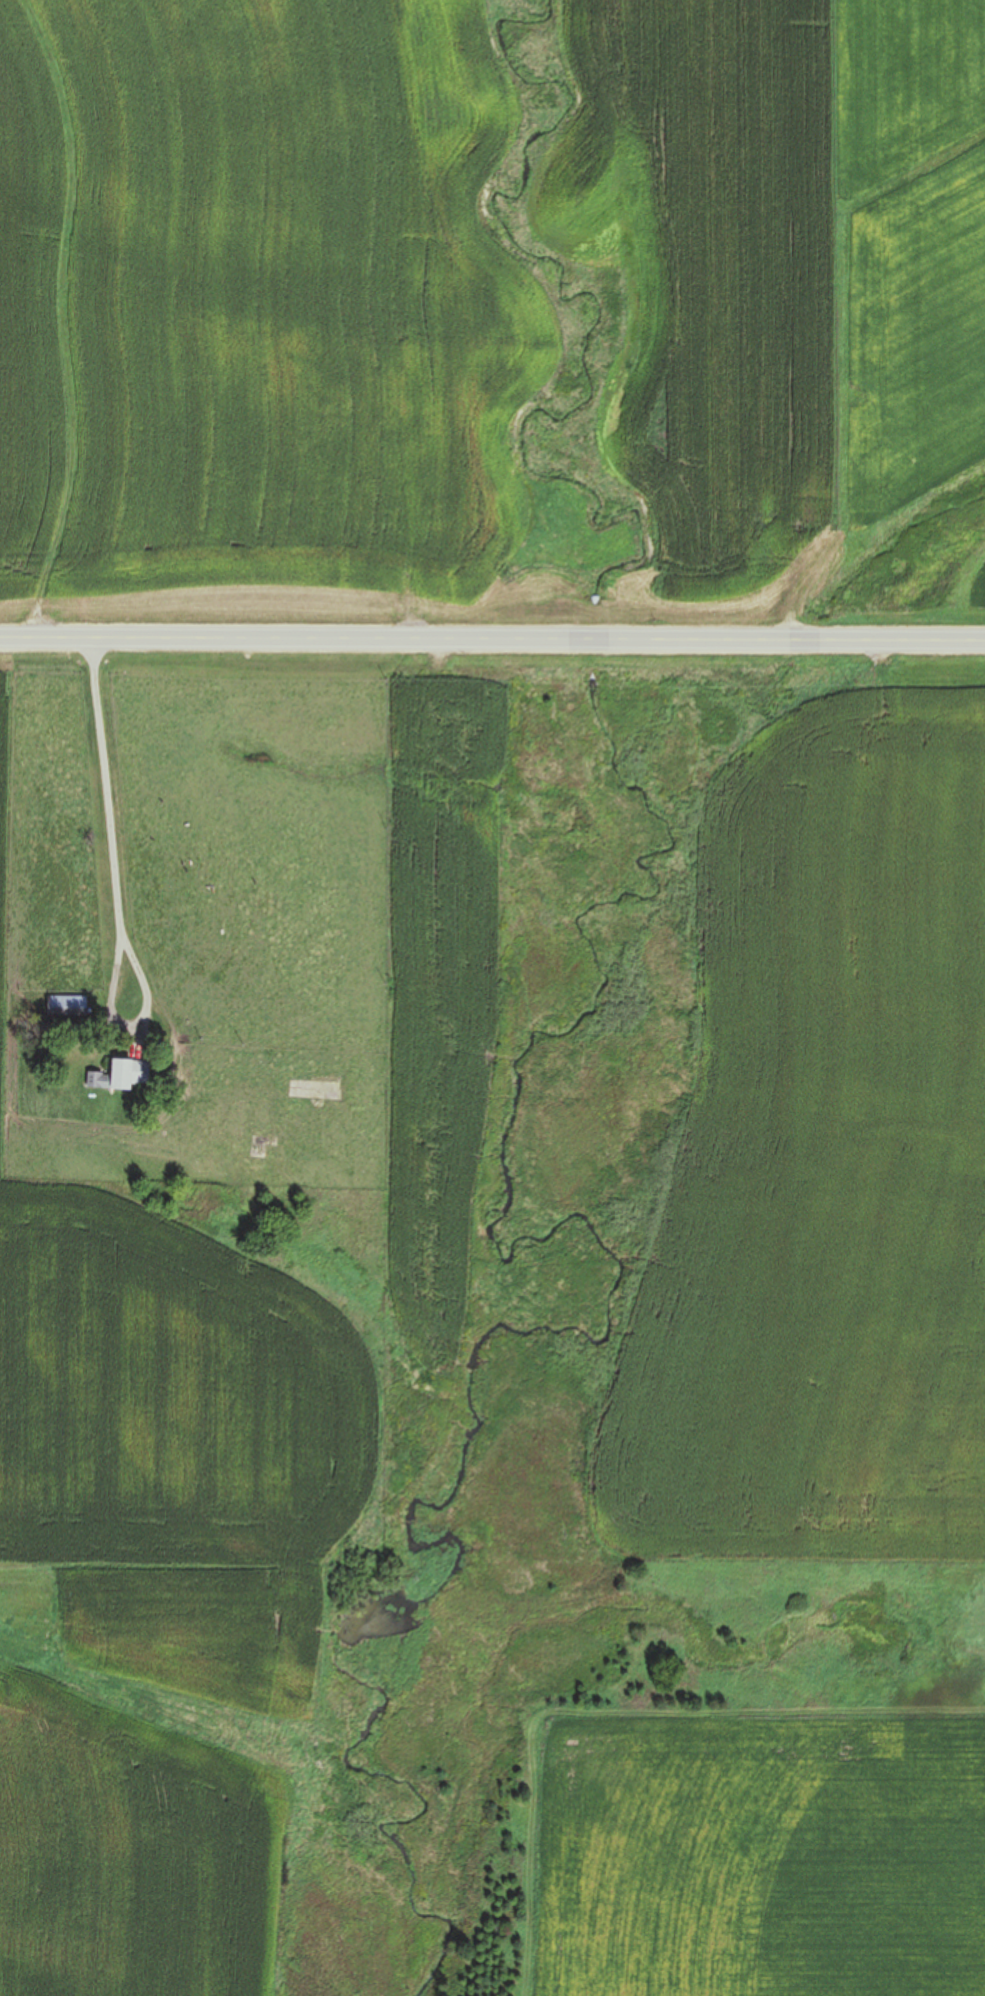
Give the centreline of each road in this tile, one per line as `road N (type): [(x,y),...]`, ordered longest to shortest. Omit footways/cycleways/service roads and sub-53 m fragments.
road 1 (primary): [(0,638),(984,643)]

